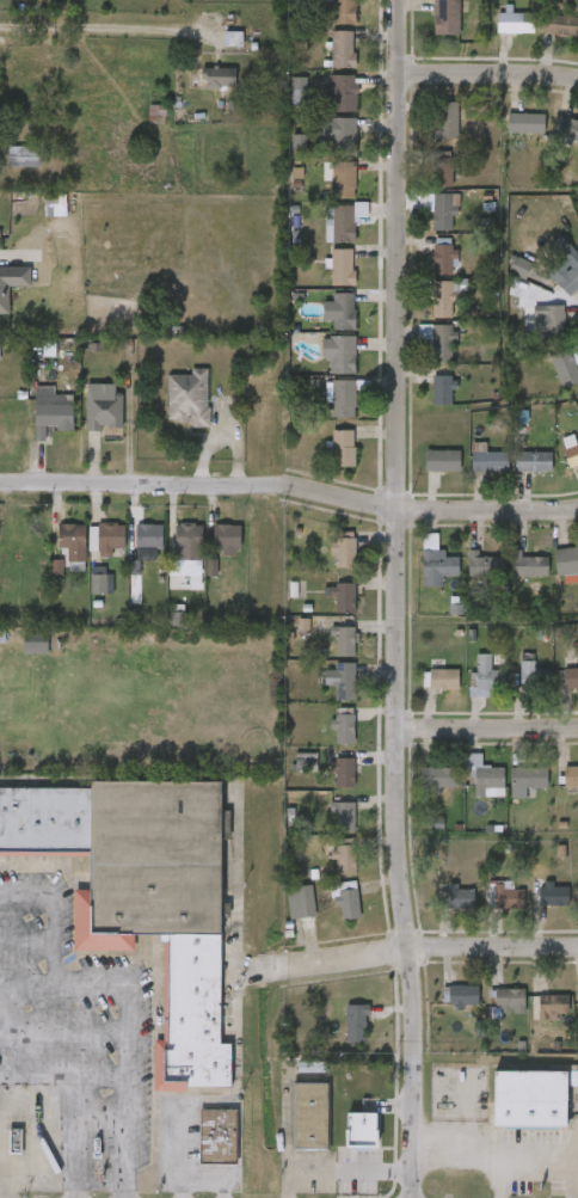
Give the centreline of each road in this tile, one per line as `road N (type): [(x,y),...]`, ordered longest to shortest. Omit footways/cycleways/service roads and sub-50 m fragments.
road 1 (residential): [(399,0),(396,729),(398,846),(414,979),(411,1197)]
road 2 (residential): [(0,483),(275,485),(398,510),(577,508)]
road 3 (residential): [(577,947),(410,951),(284,970)]
road 4 (residential): [(577,728),(396,729)]
road 5 (residential): [(577,80),(399,74)]

